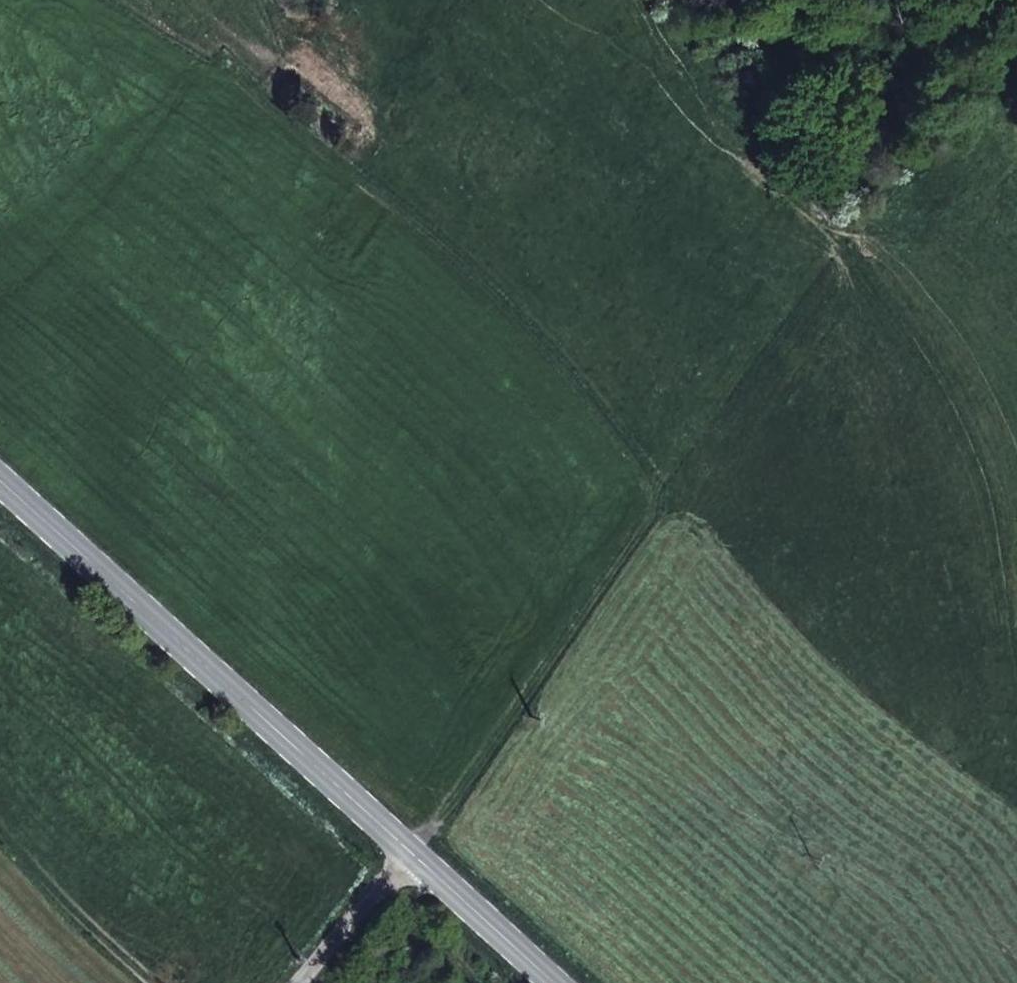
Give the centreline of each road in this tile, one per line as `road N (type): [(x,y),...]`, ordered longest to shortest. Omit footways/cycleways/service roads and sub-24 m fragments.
road 1 (secondary): [(558,982),(0,479)]

